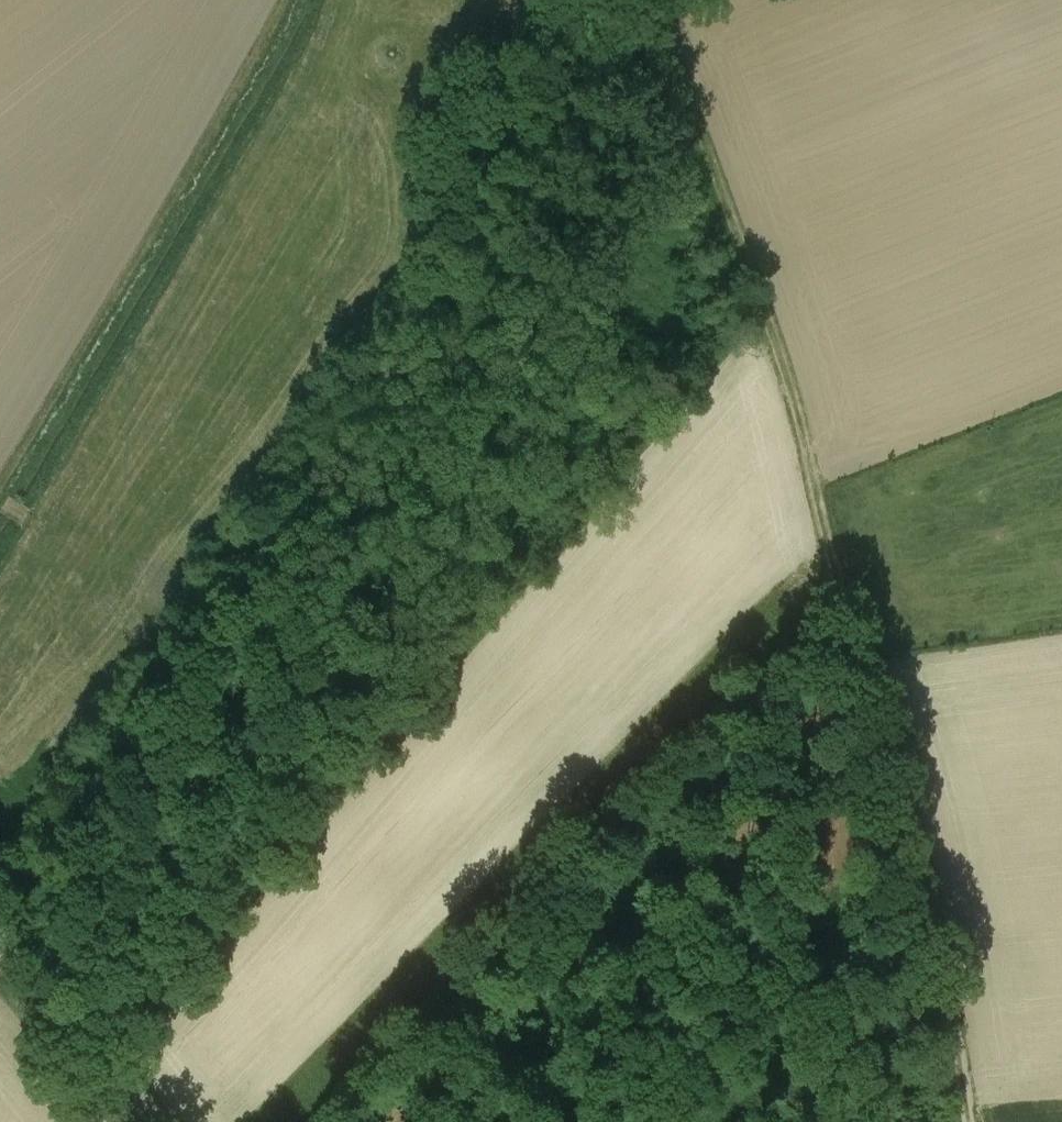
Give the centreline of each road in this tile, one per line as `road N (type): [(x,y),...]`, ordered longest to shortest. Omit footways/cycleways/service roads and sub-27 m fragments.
road 1 (unclassified): [(0,952),(145,1121)]

